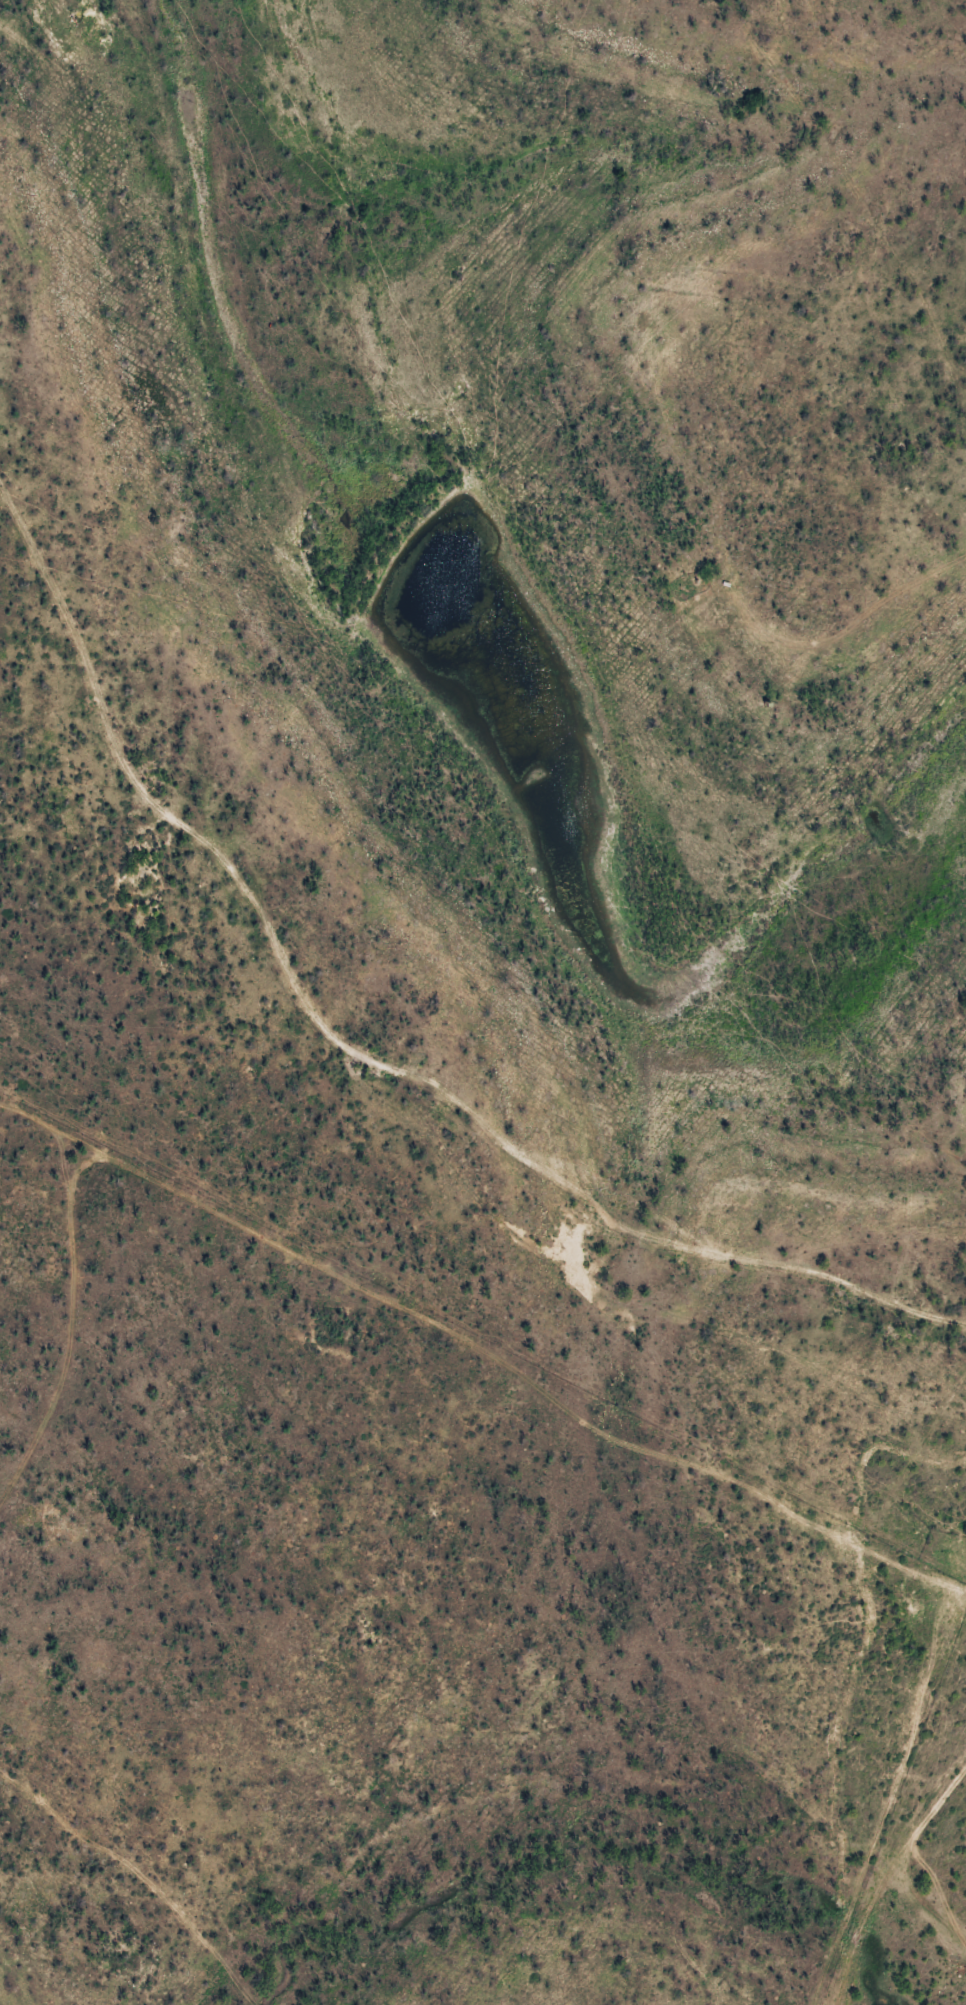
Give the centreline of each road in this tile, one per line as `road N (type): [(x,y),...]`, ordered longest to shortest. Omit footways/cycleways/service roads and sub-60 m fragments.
road 1 (residential): [(965,1382),(882,1324),(463,1090),(336,1003),(205,846),(124,795),(0,806)]

